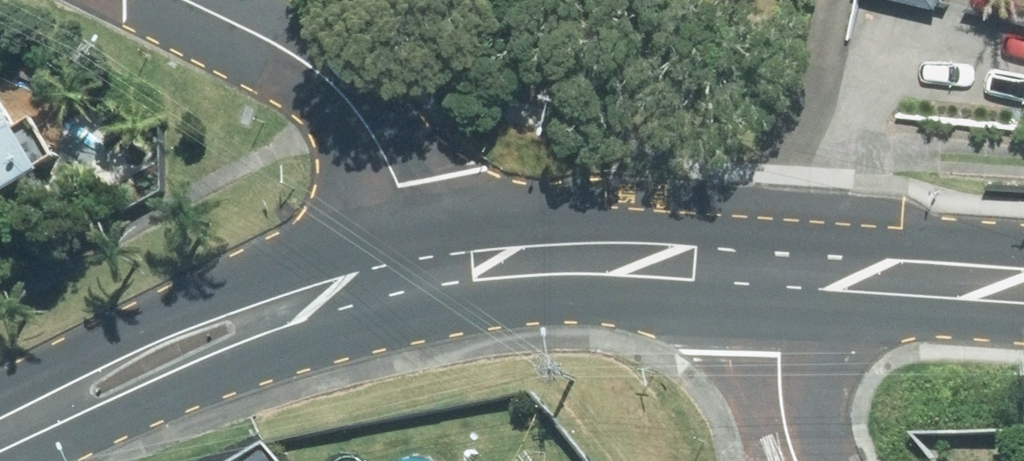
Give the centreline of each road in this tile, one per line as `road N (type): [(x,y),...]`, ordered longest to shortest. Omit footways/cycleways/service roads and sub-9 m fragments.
road 1 (secondary): [(433,273),(237,328),(0,435)]
road 2 (unclassified): [(185,0),(312,65),(344,93),(371,134),(433,273)]
road 3 (secondary): [(762,266),(520,260),(433,273)]
road 4 (secondary): [(1023,285),(762,266)]
road 5 (residential): [(762,266),(795,460)]

